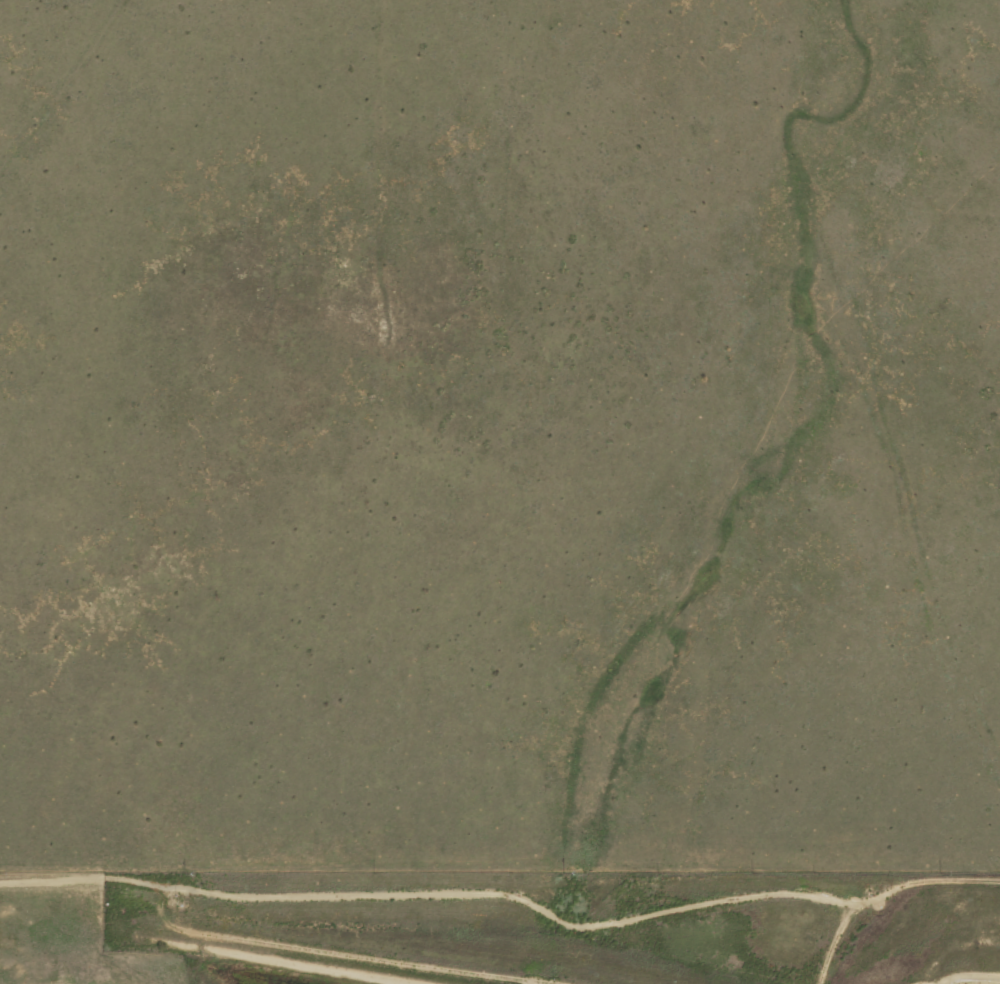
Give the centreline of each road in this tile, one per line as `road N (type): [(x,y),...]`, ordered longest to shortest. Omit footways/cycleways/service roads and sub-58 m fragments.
road 1 (residential): [(0,780),(495,730),(999,728)]
road 2 (residential): [(147,765),(208,72),(248,0)]

